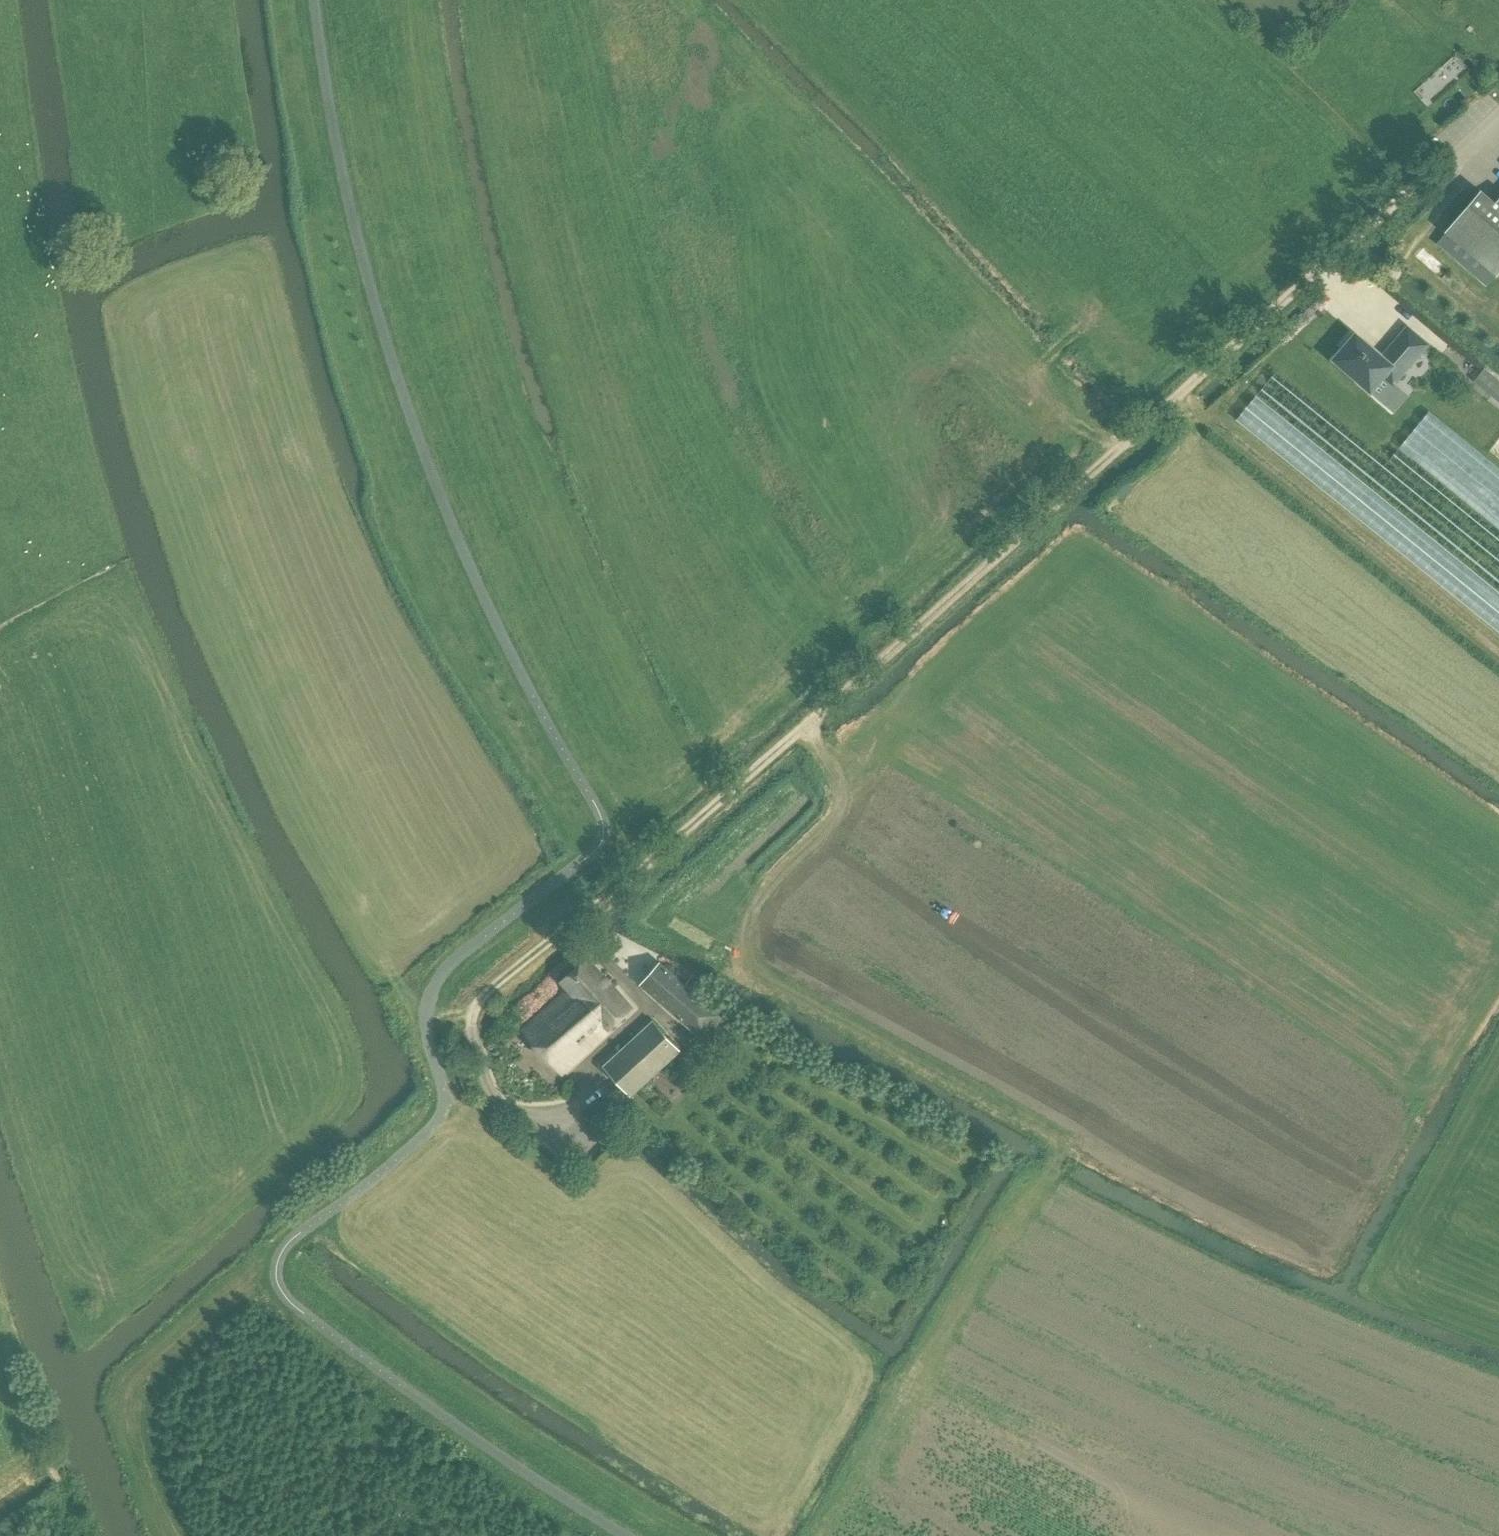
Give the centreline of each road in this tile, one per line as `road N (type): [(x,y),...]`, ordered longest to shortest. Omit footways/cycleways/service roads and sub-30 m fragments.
road 1 (unclassified): [(1498,110),(1322,267)]

